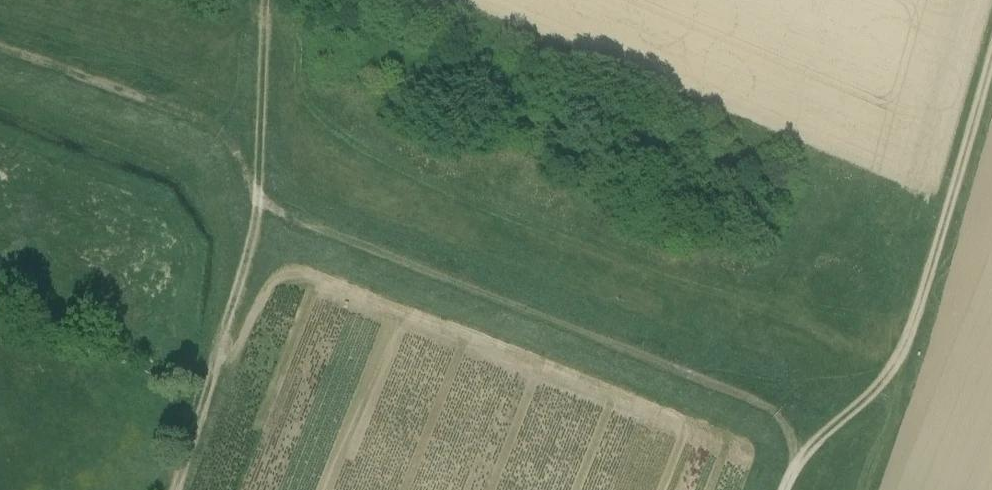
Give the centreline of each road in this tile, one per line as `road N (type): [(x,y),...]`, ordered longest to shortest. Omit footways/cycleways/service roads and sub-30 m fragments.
road 1 (track): [(797,459),(793,434),(769,409),(259,205),(223,136),(0,49)]
road 2 (track): [(177,489),(259,205),(265,0)]
road 3 (track): [(784,489),(797,459),(907,359),(991,53)]

